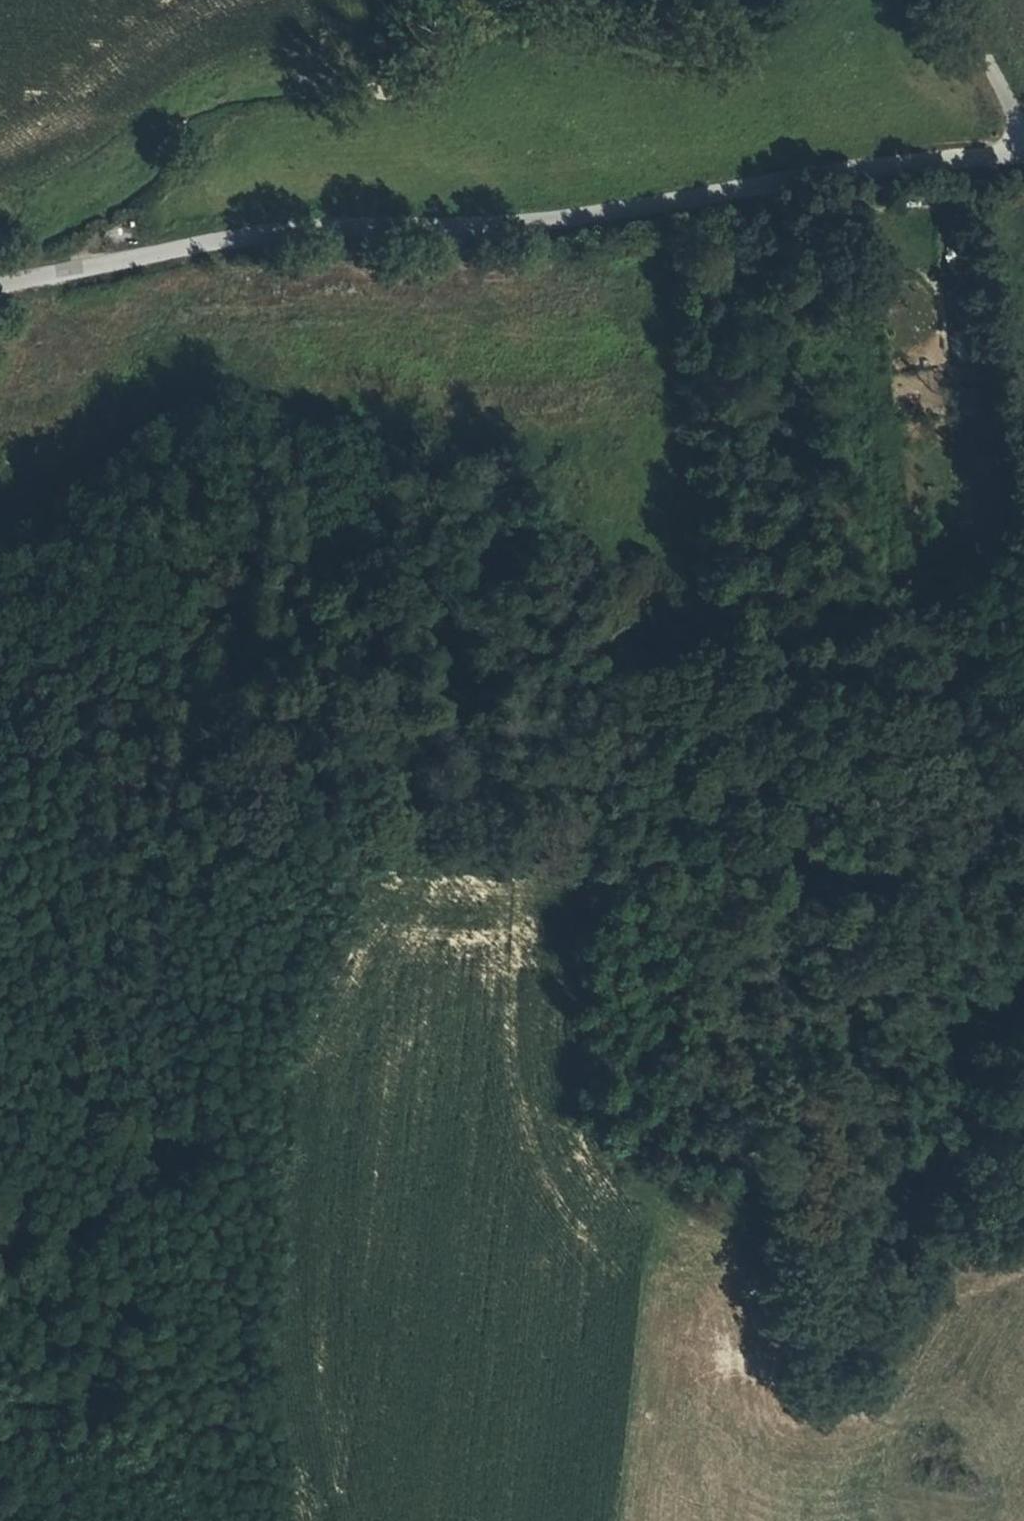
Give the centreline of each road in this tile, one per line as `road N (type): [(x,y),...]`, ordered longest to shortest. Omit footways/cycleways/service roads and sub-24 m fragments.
road 1 (unclassified): [(1023,150),(616,205),(224,237),(0,279)]
road 2 (unclassified): [(1023,124),(964,0)]

